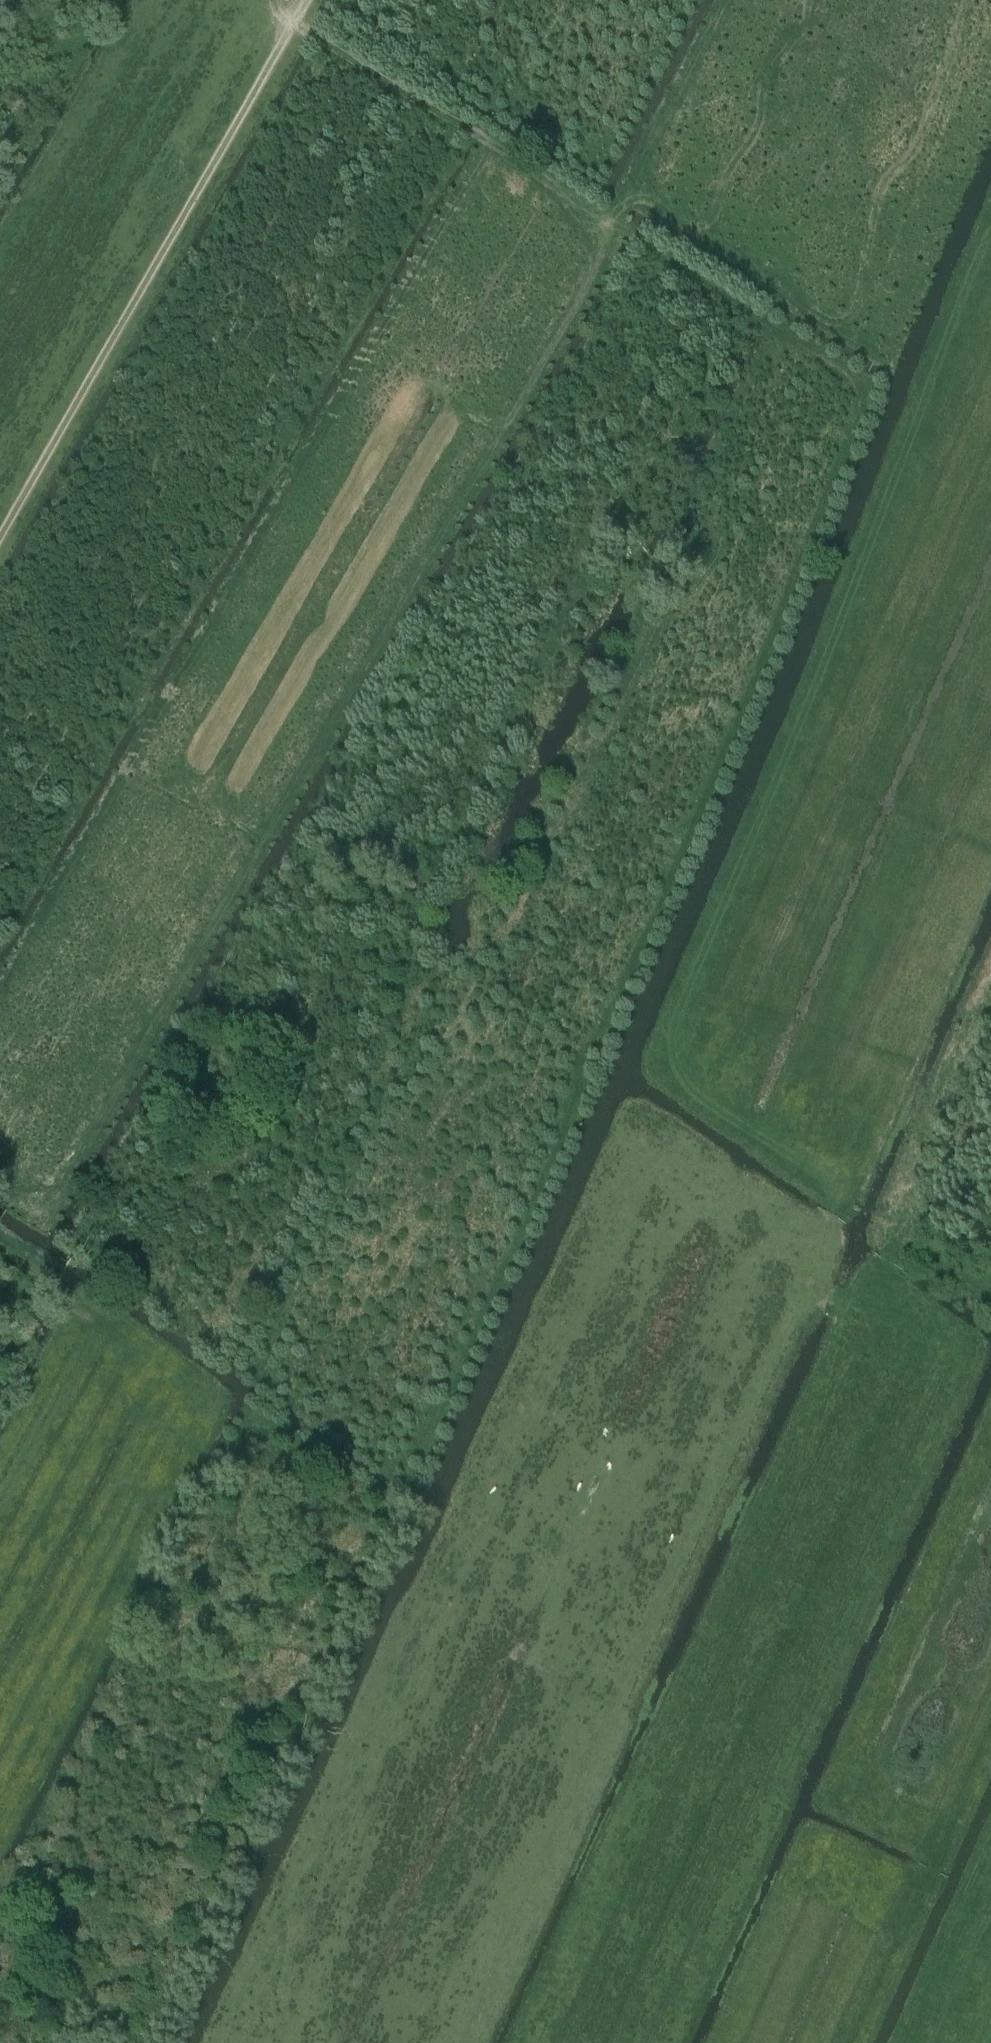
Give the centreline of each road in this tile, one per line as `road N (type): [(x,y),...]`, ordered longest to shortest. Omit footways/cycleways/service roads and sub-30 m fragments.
road 1 (track): [(0,541),(293,27),(495,146),(339,400),(0,998)]
road 2 (track): [(495,146),(853,377)]

